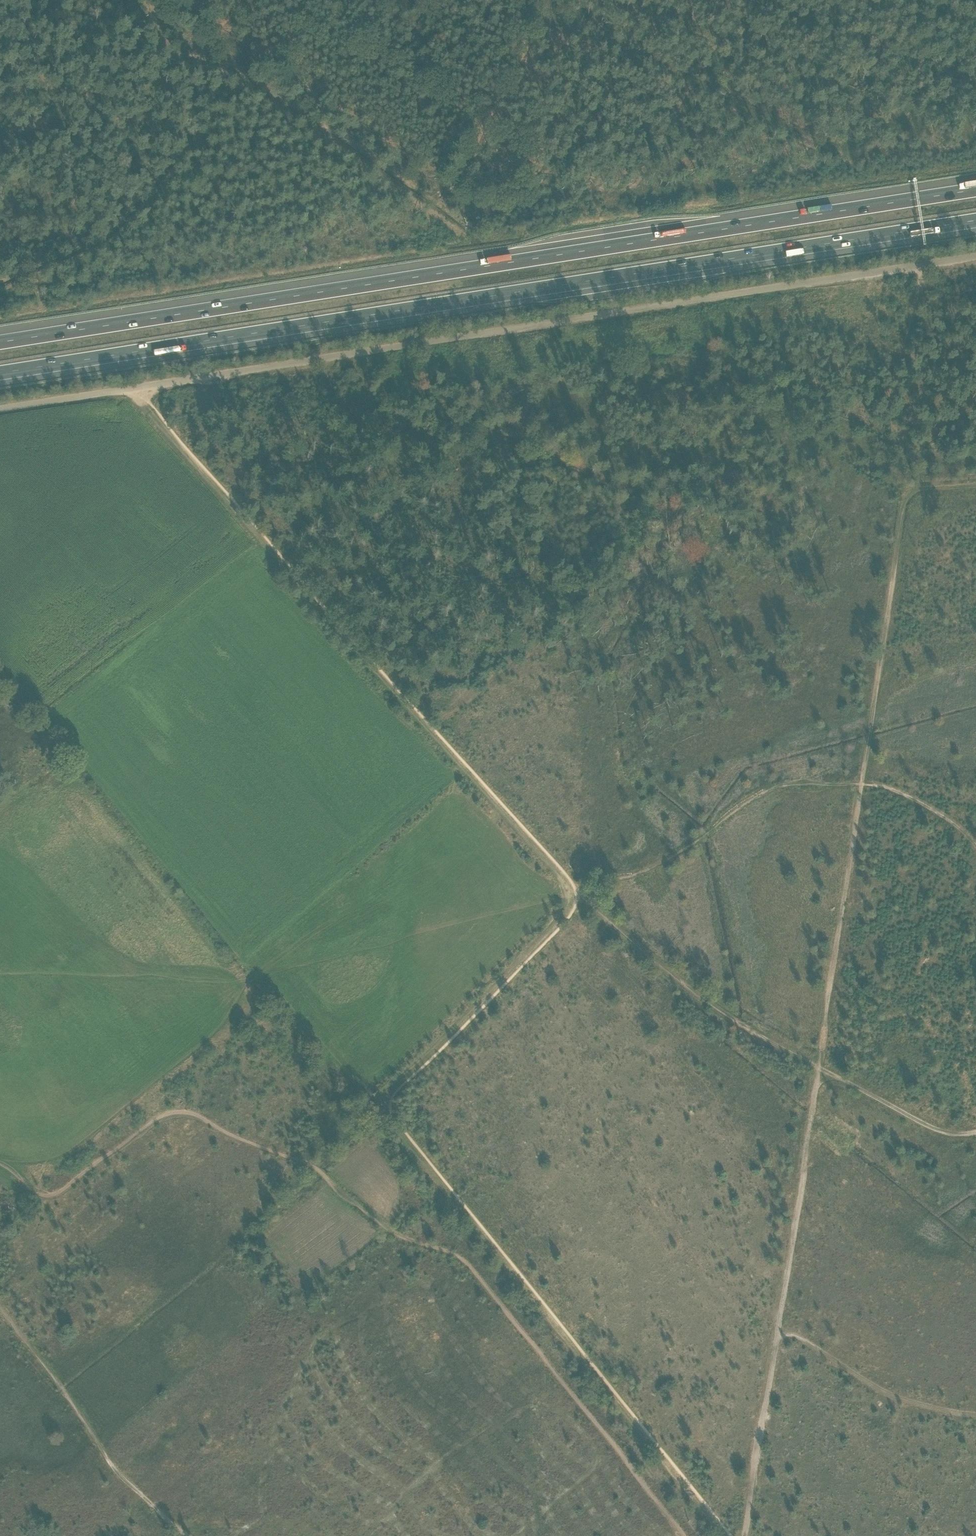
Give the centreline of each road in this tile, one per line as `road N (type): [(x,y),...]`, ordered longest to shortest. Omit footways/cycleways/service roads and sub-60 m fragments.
road 1 (unclassified): [(0,409),(975,256)]
road 2 (motorway): [(975,189),(0,342)]
road 3 (motorway): [(0,373),(975,220)]
road 4 (track): [(725,1535),(385,1112),(388,1089),(564,913),(571,893)]
road 5 (track): [(571,893),(133,388)]
road 6 (track): [(819,1068),(903,508),(913,492)]
road 7 (track): [(577,897),(727,1017),(819,1068)]
road 8 (track): [(184,1535),(115,1469),(0,1306)]
road 9 (track): [(777,1331),(819,1068)]
road 10 (track): [(744,1535),(777,1331)]
road 11 (track): [(819,1068),(928,1126),(975,1132)]

